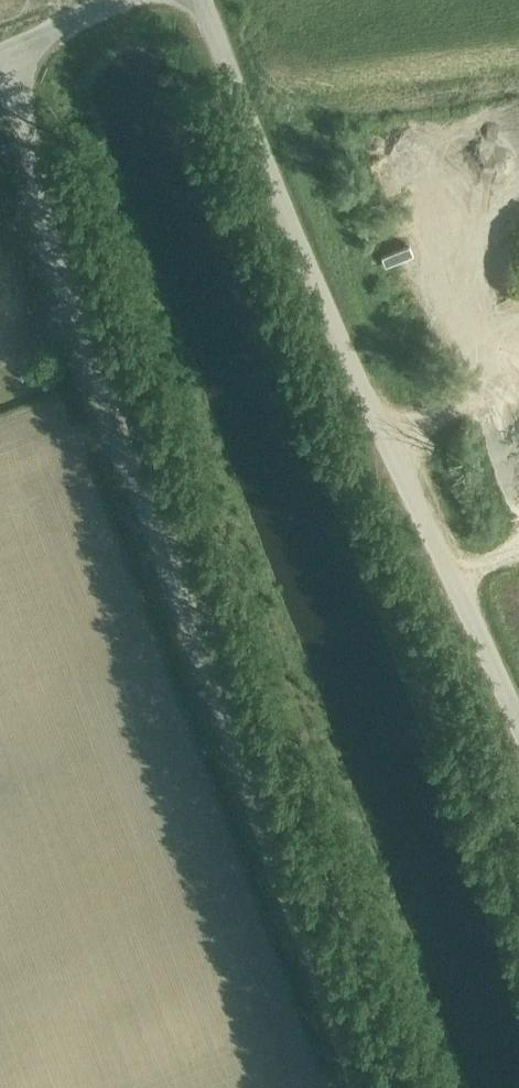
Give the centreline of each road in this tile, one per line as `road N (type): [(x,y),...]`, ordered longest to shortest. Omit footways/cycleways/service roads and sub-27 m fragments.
road 1 (unclassified): [(373,1087),(70,322),(7,46)]
road 2 (unclassified): [(518,764),(201,0)]

